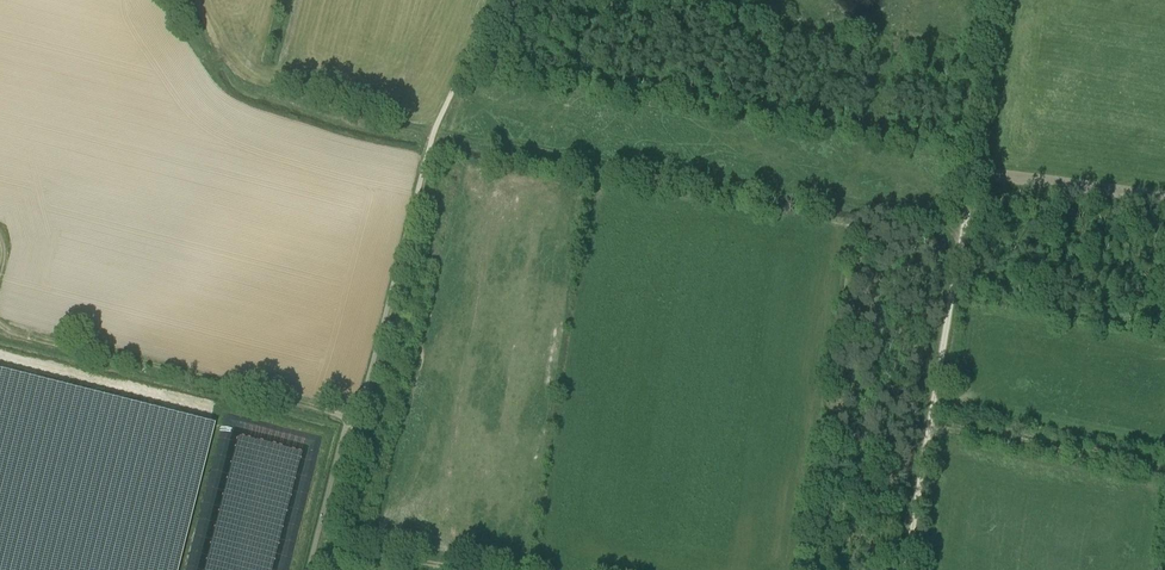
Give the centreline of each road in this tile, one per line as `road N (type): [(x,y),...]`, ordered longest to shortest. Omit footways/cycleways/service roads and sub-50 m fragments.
road 1 (track): [(906,569),(1001,0)]
road 2 (track): [(0,314),(8,329),(33,339),(353,421)]
road 3 (track): [(455,569),(339,544),(335,512),(356,444),(353,421)]
road 4 (track): [(929,426),(1164,469)]

